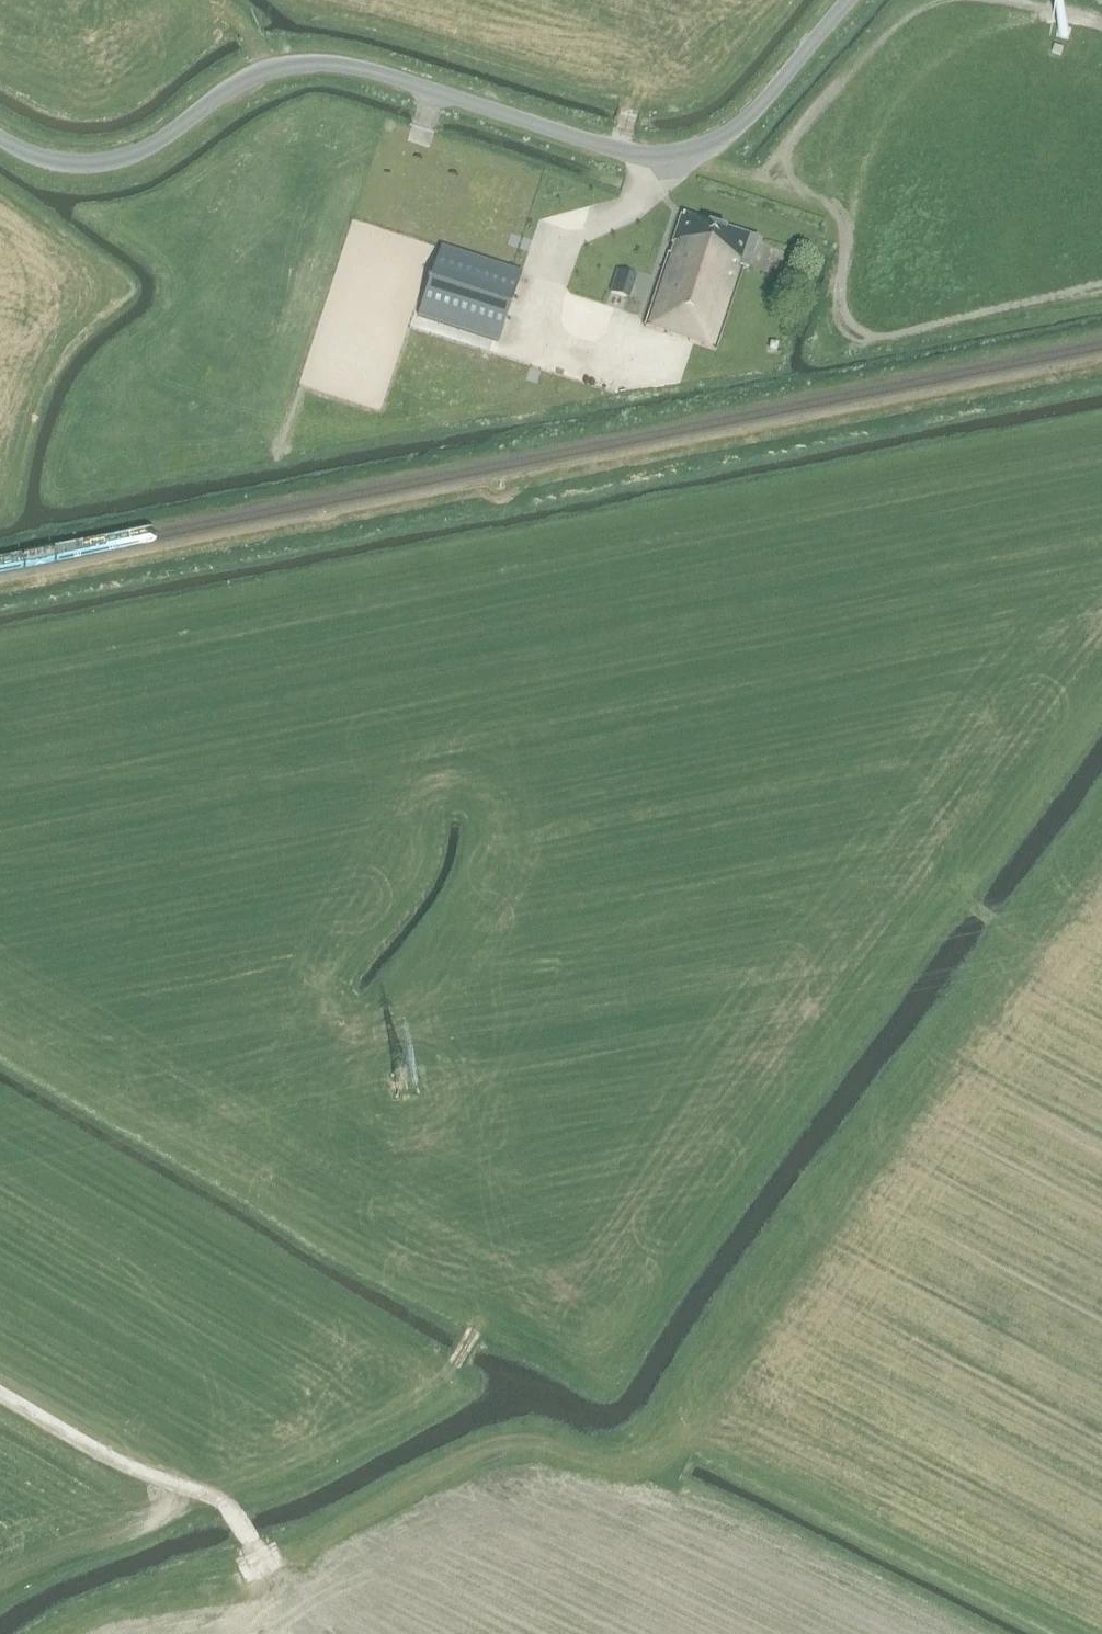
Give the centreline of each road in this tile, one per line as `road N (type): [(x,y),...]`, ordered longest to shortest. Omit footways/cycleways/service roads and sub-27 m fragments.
road 1 (unclassified): [(848,0),(739,126),(674,155),(612,148),(379,73),(311,62),(247,78),(154,143),(108,162),(47,160),(0,138)]
road 2 (track): [(0,1390),(169,1487),(223,1505),(252,1548)]

